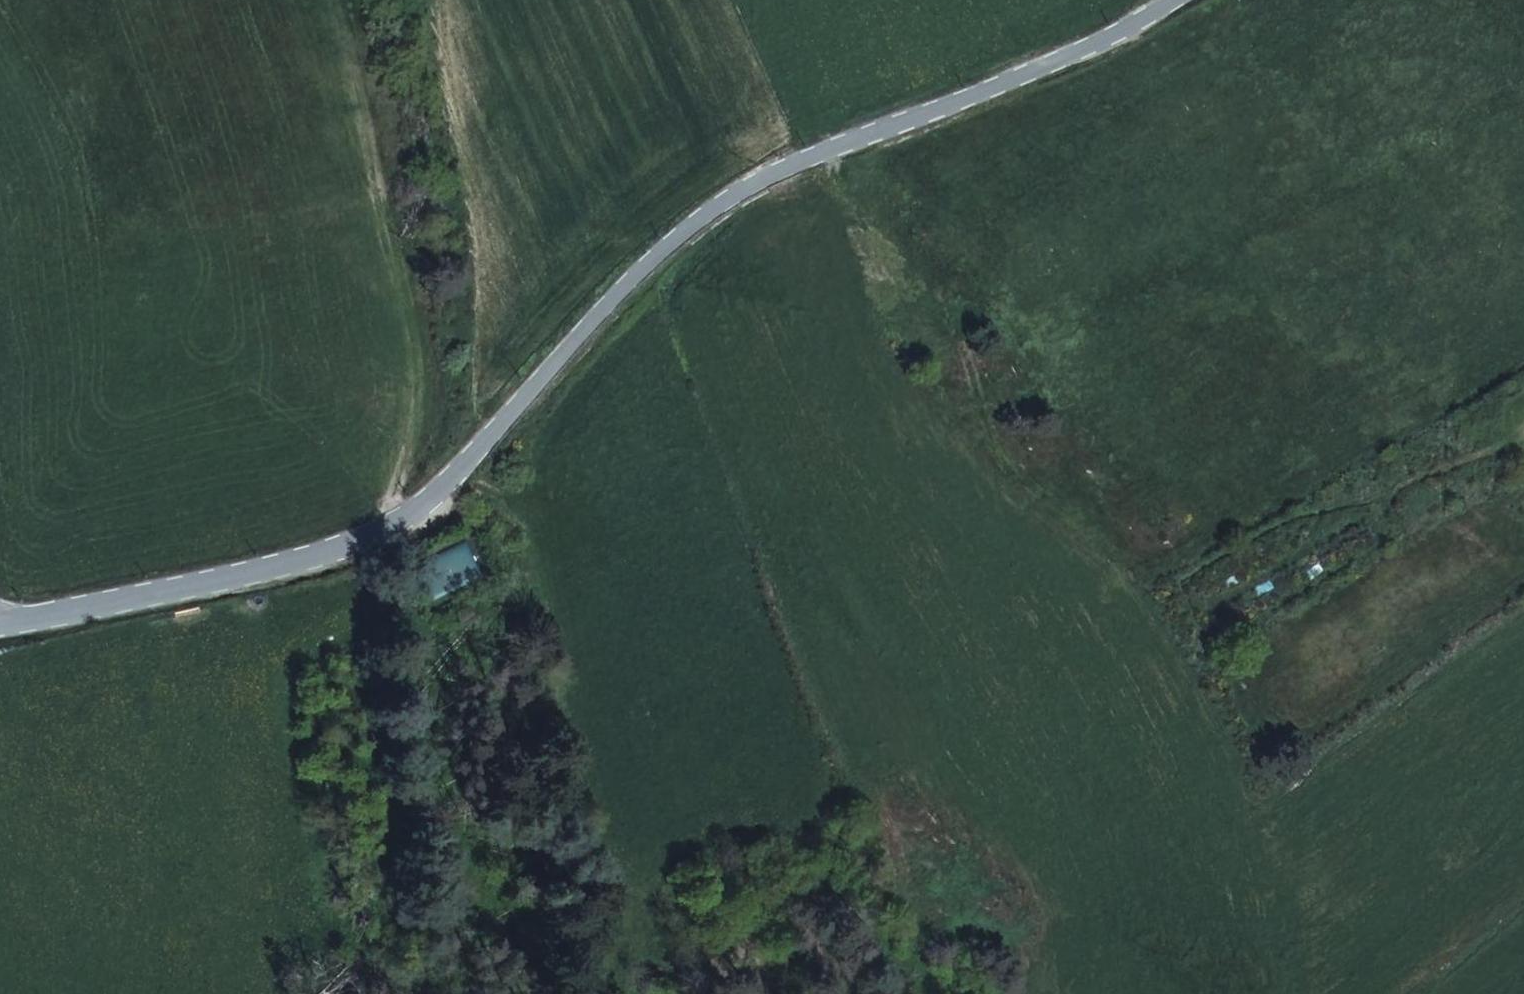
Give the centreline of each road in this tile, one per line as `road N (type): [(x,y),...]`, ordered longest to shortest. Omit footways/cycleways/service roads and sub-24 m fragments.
road 1 (unclassified): [(1164,0),(1045,78),(819,156),(669,247),(391,536),(0,632)]

